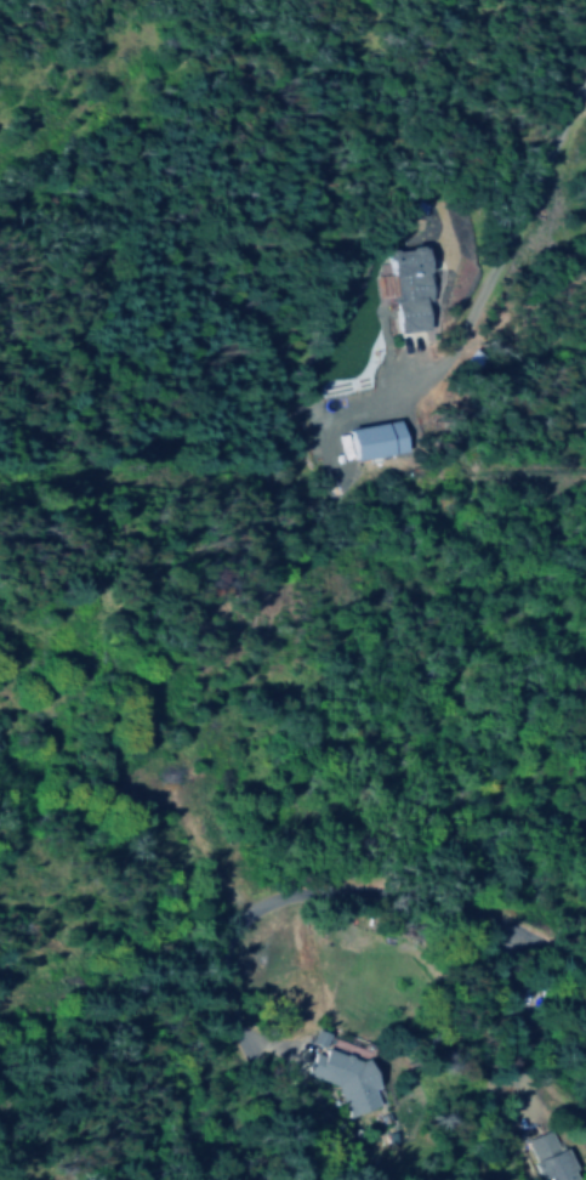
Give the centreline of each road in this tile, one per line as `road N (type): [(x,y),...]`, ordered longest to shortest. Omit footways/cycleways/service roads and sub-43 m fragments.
road 1 (residential): [(308,1179),(232,999),(231,964),(254,912),(355,895),(463,904),(535,940),(585,989)]
road 2 (residential): [(585,76),(433,378),(419,384)]

